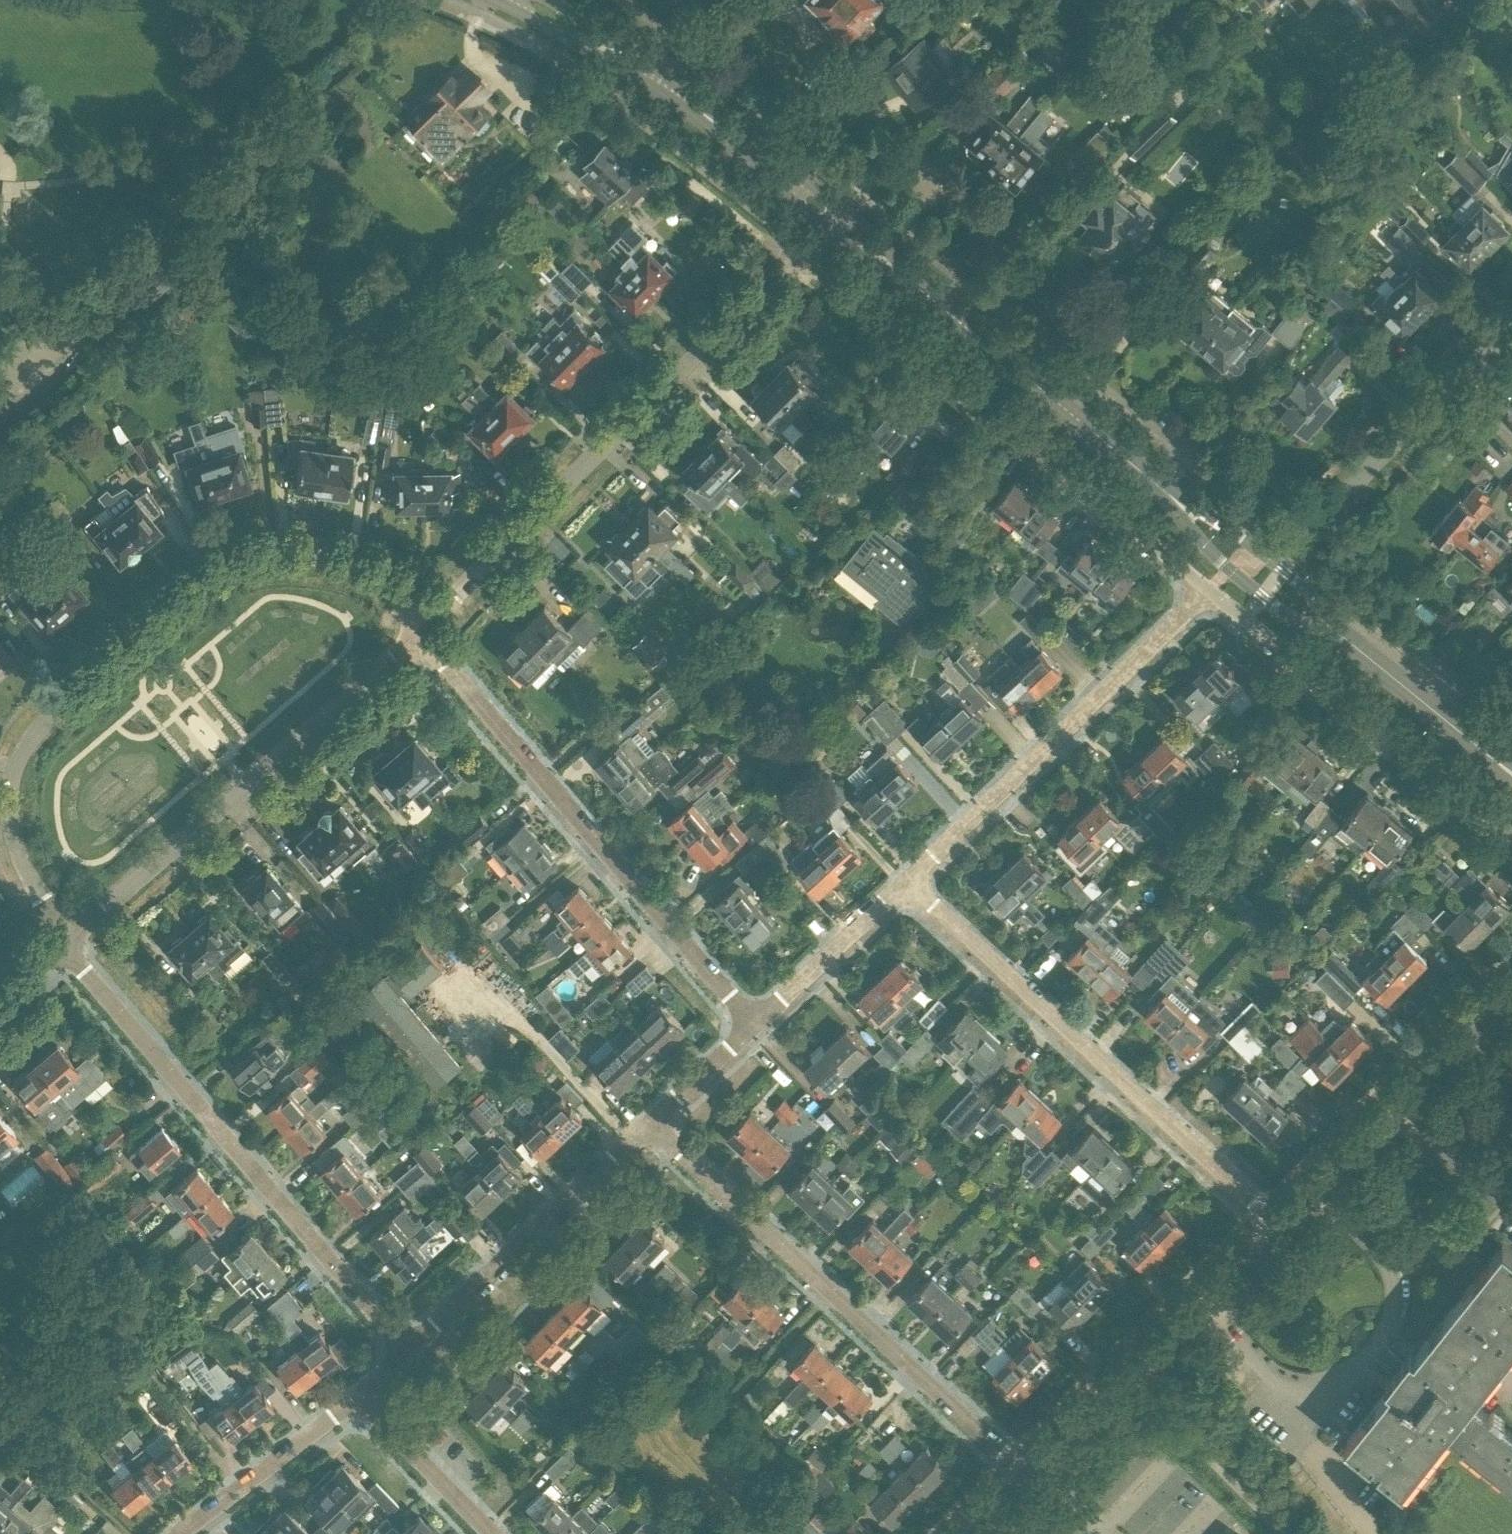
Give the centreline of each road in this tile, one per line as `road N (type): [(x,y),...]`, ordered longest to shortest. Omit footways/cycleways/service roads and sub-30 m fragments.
road 1 (residential): [(440,613),(799,251),(1213,591)]
road 2 (primary): [(1158,484),(761,157),(641,68),(525,0)]
road 3 (residential): [(66,940),(12,828),(17,763),(37,731),(247,560),(290,552),(346,559),(391,577),(440,613)]
road 4 (residential): [(406,1355),(77,968),(66,940)]
road 5 (residential): [(1031,1479),(652,1123)]
road 6 (residential): [(753,1027),(418,637)]
road 7 (residential): [(1282,1230),(909,881)]
road 8 (residential): [(66,940),(418,637)]
road 9 (residential): [(909,881),(1213,591)]
road 10 (tertiary): [(1031,1479),(1282,1230)]
road 11 (residential): [(406,1355),(652,1123)]
road 12 (residential): [(1213,591),(1462,795)]
road 13 (tertiary): [(1282,1230),(1511,1005)]
road 14 (residential): [(1511,326),(1322,516)]
road 15 (primary): [(1158,484),(1229,569),(1277,608),(1355,645)]
road 16 (primary): [(1355,645),(1296,579),(1158,484)]
road 17 (residential): [(183,1533),(361,1398)]
road 18 (residential): [(753,1027),(909,881)]
road 19 (primary): [(1511,773),(1355,645)]
road 20 (residential): [(492,1533),(361,1398)]
road 21 (residential): [(652,1123),(753,1027)]

